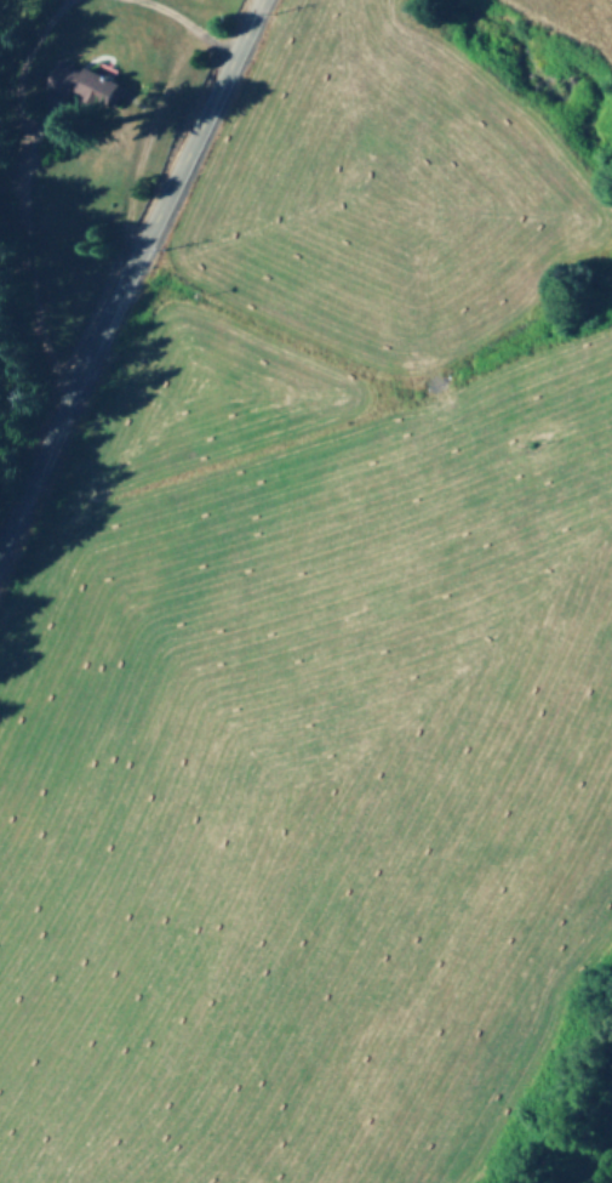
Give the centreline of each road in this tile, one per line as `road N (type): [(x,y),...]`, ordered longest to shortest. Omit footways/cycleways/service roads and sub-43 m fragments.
road 1 (tertiary): [(253,0),(0,537)]

